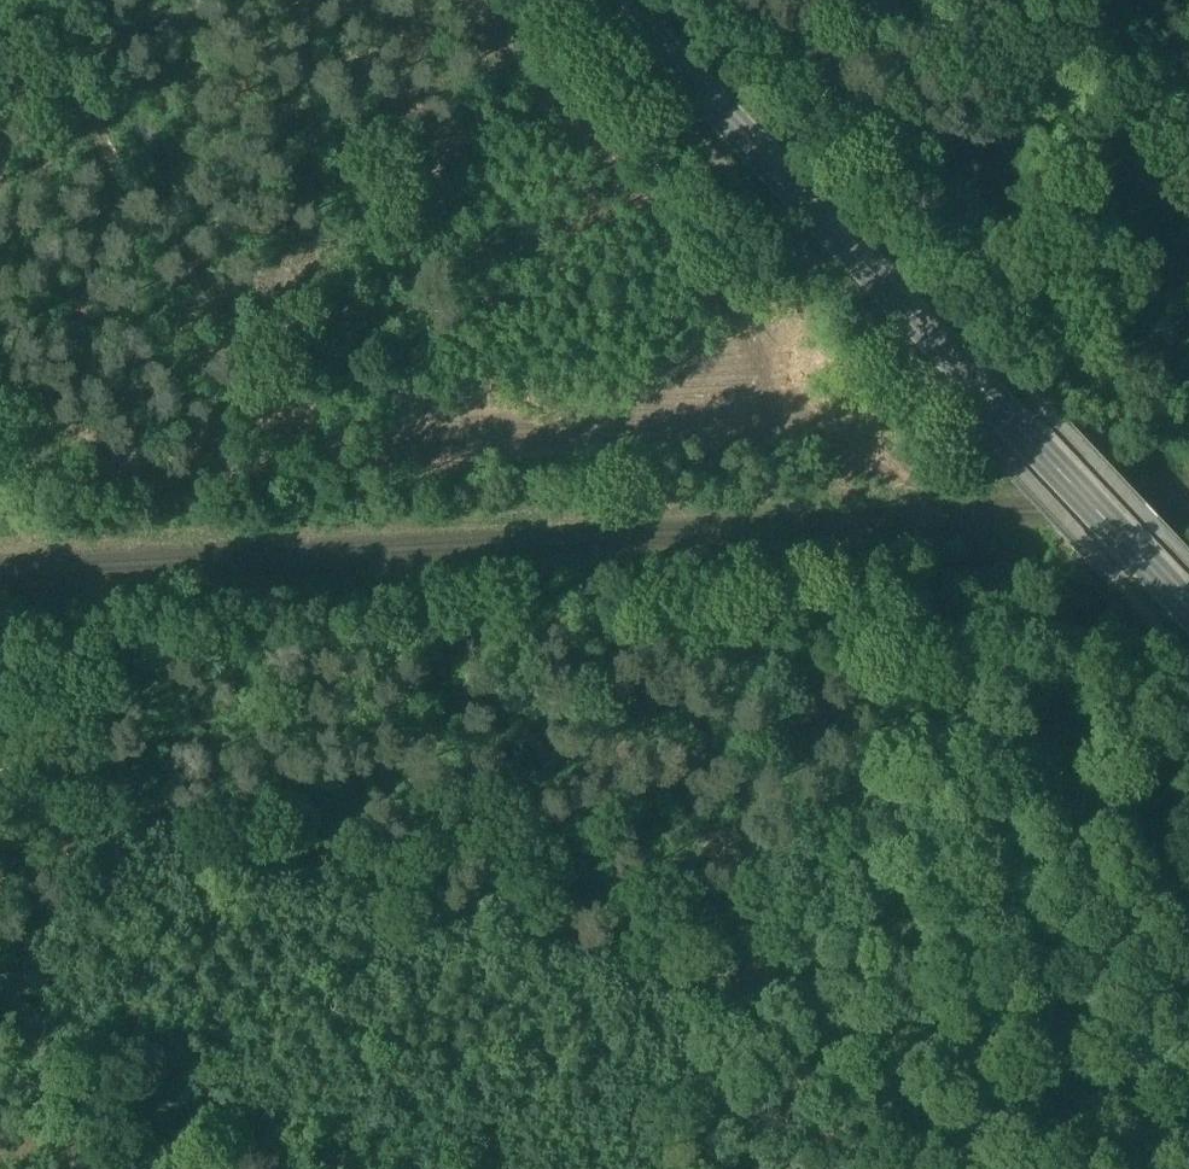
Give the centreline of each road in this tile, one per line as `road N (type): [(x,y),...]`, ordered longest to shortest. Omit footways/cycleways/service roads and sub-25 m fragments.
road 1 (secondary): [(1188,611),(613,0)]
road 2 (track): [(101,673),(0,877)]

